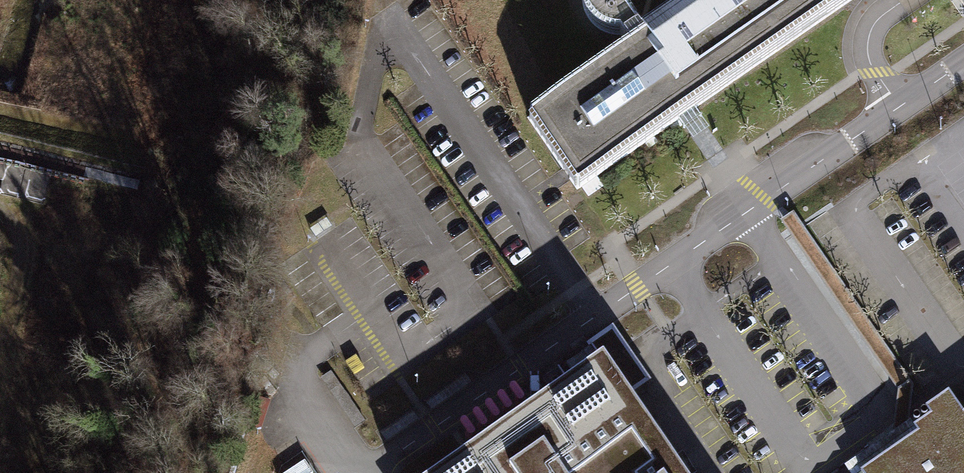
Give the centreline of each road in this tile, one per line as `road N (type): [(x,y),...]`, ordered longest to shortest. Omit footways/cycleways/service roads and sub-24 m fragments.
road 1 (unclassified): [(662,268),(361,472)]
road 2 (unclassified): [(963,64),(662,268)]
road 3 (unclassified): [(662,268),(807,472)]
road 4 (track): [(0,354),(19,254),(0,206)]

